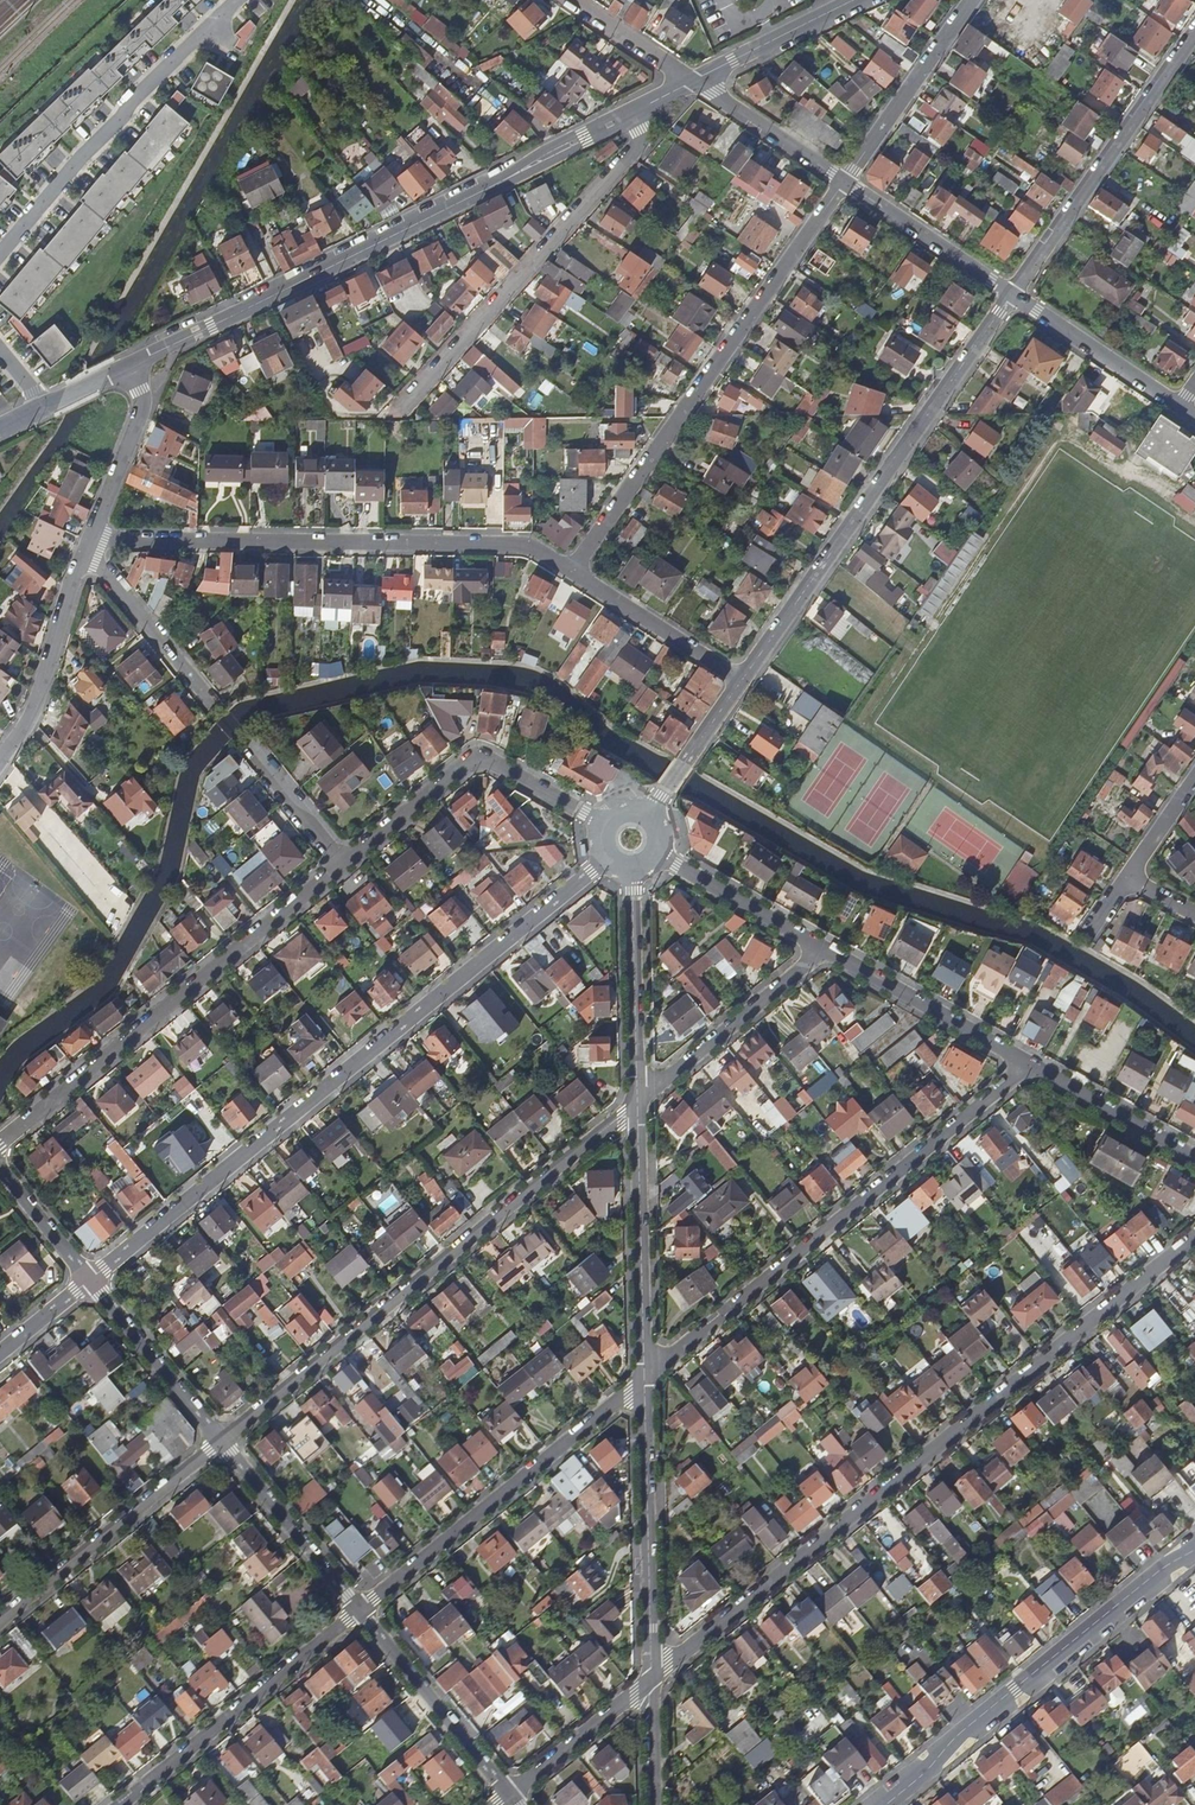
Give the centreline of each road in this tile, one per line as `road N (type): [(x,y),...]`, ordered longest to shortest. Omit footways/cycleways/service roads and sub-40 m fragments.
road 1 (residential): [(1194,1230),(652,1686)]
road 2 (residential): [(89,1279),(600,863)]
road 3 (residential): [(135,364),(692,80)]
road 4 (residential): [(220,1442),(636,1105)]
road 5 (residential): [(643,1383),(1025,1065)]
road 6 (residential): [(569,573),(510,544),(90,538)]
road 7 (residential): [(844,182),(569,573)]
road 8 (residential): [(1012,295),(739,681)]
road 9 (residential): [(339,862),(0,1145)]
road 10 (secondary): [(1194,1551),(966,1728),(886,1804)]
road 11 (residential): [(360,1611),(643,1383)]
road 12 (residential): [(1194,32),(1012,295)]
road 13 (residential): [(601,823),(476,757),(339,862)]
road 14 (residential): [(122,1804),(360,1611)]
road 15 (residential): [(652,1686),(643,1383)]
road 16 (residential): [(0,1621),(220,1442)]
road 17 (residential): [(643,1383),(636,1105)]
road 18 (residential): [(636,1105),(825,949)]
road 19 (residential): [(360,1611),(507,1795)]
road 20 (residential): [(825,949),(1025,1065)]
road 21 (residential): [(636,1105),(626,879)]
road 22 (residential): [(0,757),(38,694),(84,554)]
road 23 (residential): [(968,0),(844,182)]
road 24 (residential): [(220,1442),(360,1611)]
road 25 (residential): [(89,1279),(220,1442)]
road 26 (residential): [(1012,295),(844,182)]
road 27 (residential): [(569,573),(739,681)]
road 28 (residential): [(1177,409),(1012,295)]
road 29 (residential): [(209,707),(84,554)]
road 30 (residential): [(1025,1065),(1194,1163)]
road 31 (residential): [(663,861),(825,949)]
road 32 (residential): [(844,182),(692,80)]
road 33 (residential): [(90,538),(136,418),(135,364)]
road 34 (residential): [(652,1686),(507,1795)]
road 35 (residential): [(692,80),(854,0)]
road 36 (residential): [(739,681),(647,811)]
road 37 (residential): [(0,430),(135,364)]
road 38 (residential): [(247,748),(339,862)]
road 39 (residential): [(692,80),(571,0)]
road 40 (residential): [(0,1168),(89,1279)]
road 41 (residential): [(1124,878),(1194,776)]

